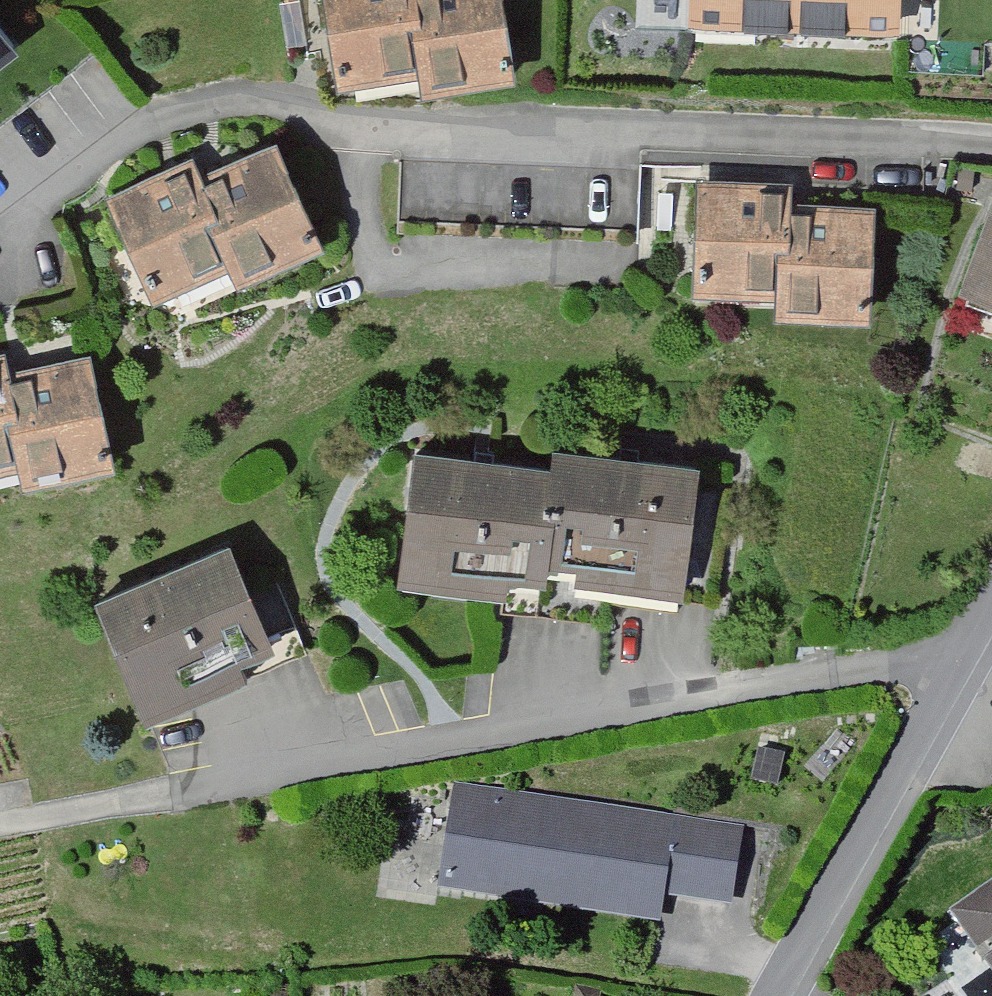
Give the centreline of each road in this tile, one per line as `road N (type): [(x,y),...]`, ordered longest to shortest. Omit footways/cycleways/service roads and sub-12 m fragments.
road 1 (residential): [(991,146),(598,136),(355,139),(258,107),(165,126),(25,211)]
road 2 (residential): [(969,668),(565,726),(174,798)]
road 3 (residential): [(969,668),(778,995)]
road 4 (track): [(174,798),(0,831)]

